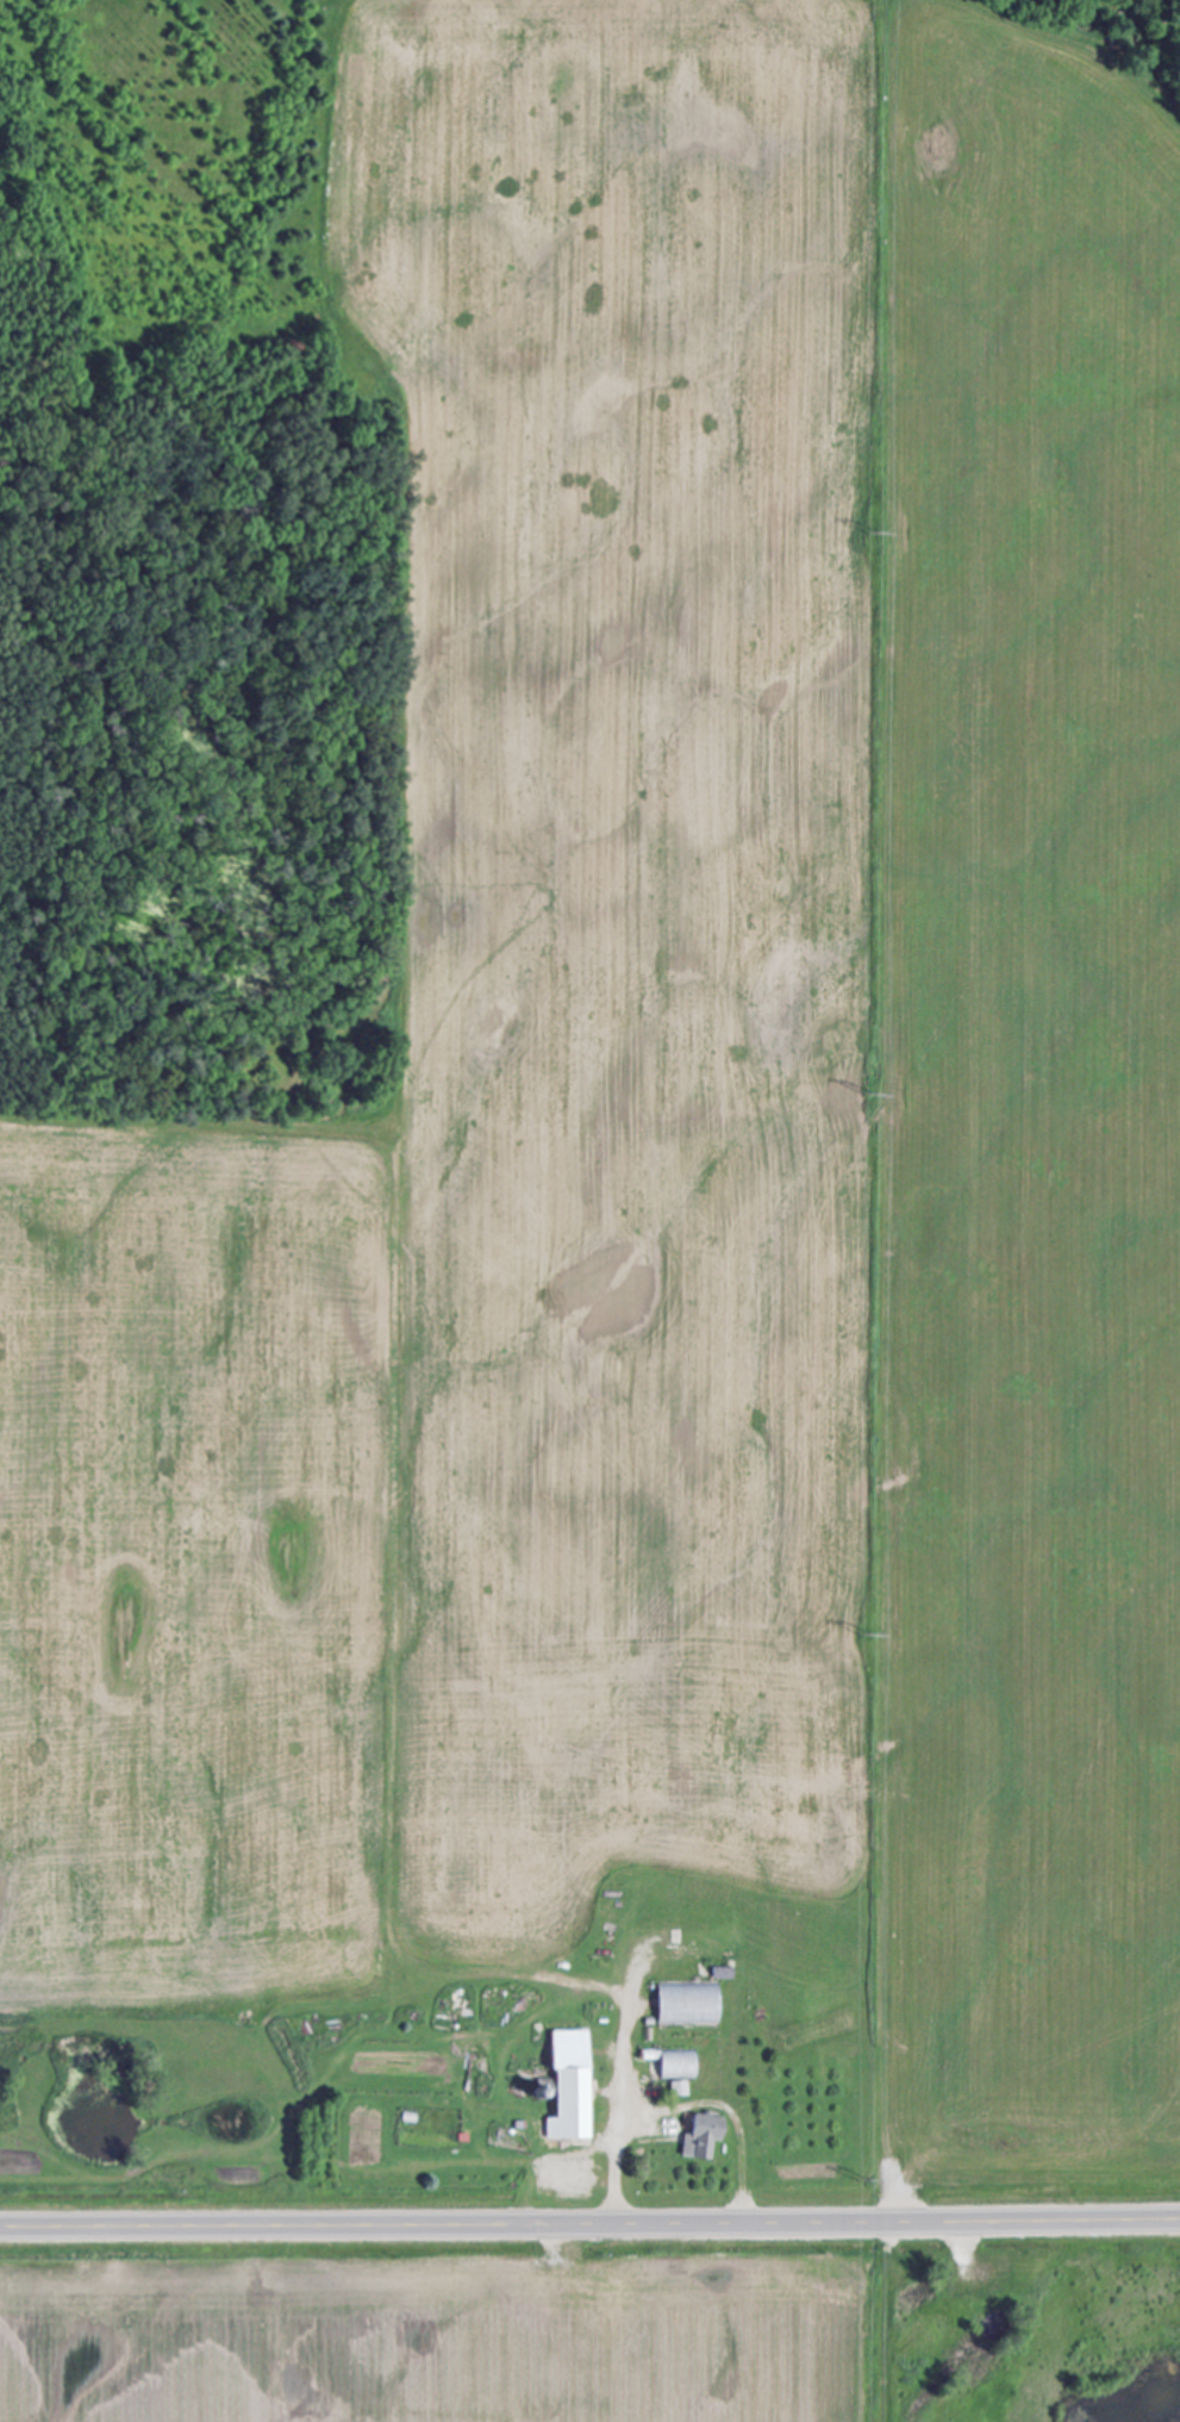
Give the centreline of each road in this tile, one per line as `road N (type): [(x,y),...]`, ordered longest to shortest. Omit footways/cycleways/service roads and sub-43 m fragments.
road 1 (tertiary): [(0,2224),(1179,2216)]

